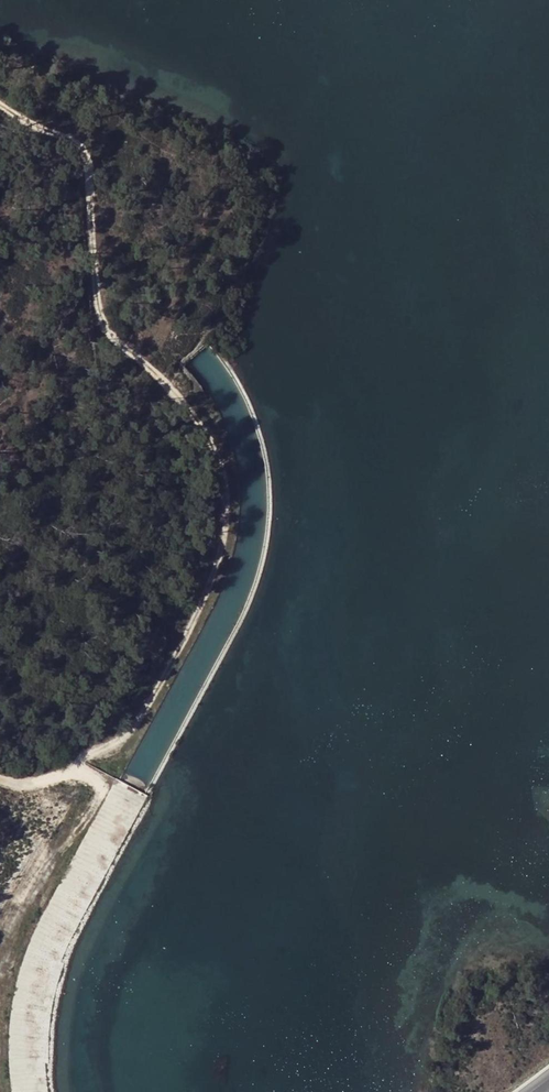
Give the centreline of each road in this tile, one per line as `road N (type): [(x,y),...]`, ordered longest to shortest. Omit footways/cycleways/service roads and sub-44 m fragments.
road 1 (track): [(0,780),(30,786),(134,728),(209,591),(227,494),(204,425),(105,326),(86,152),(0,106)]

